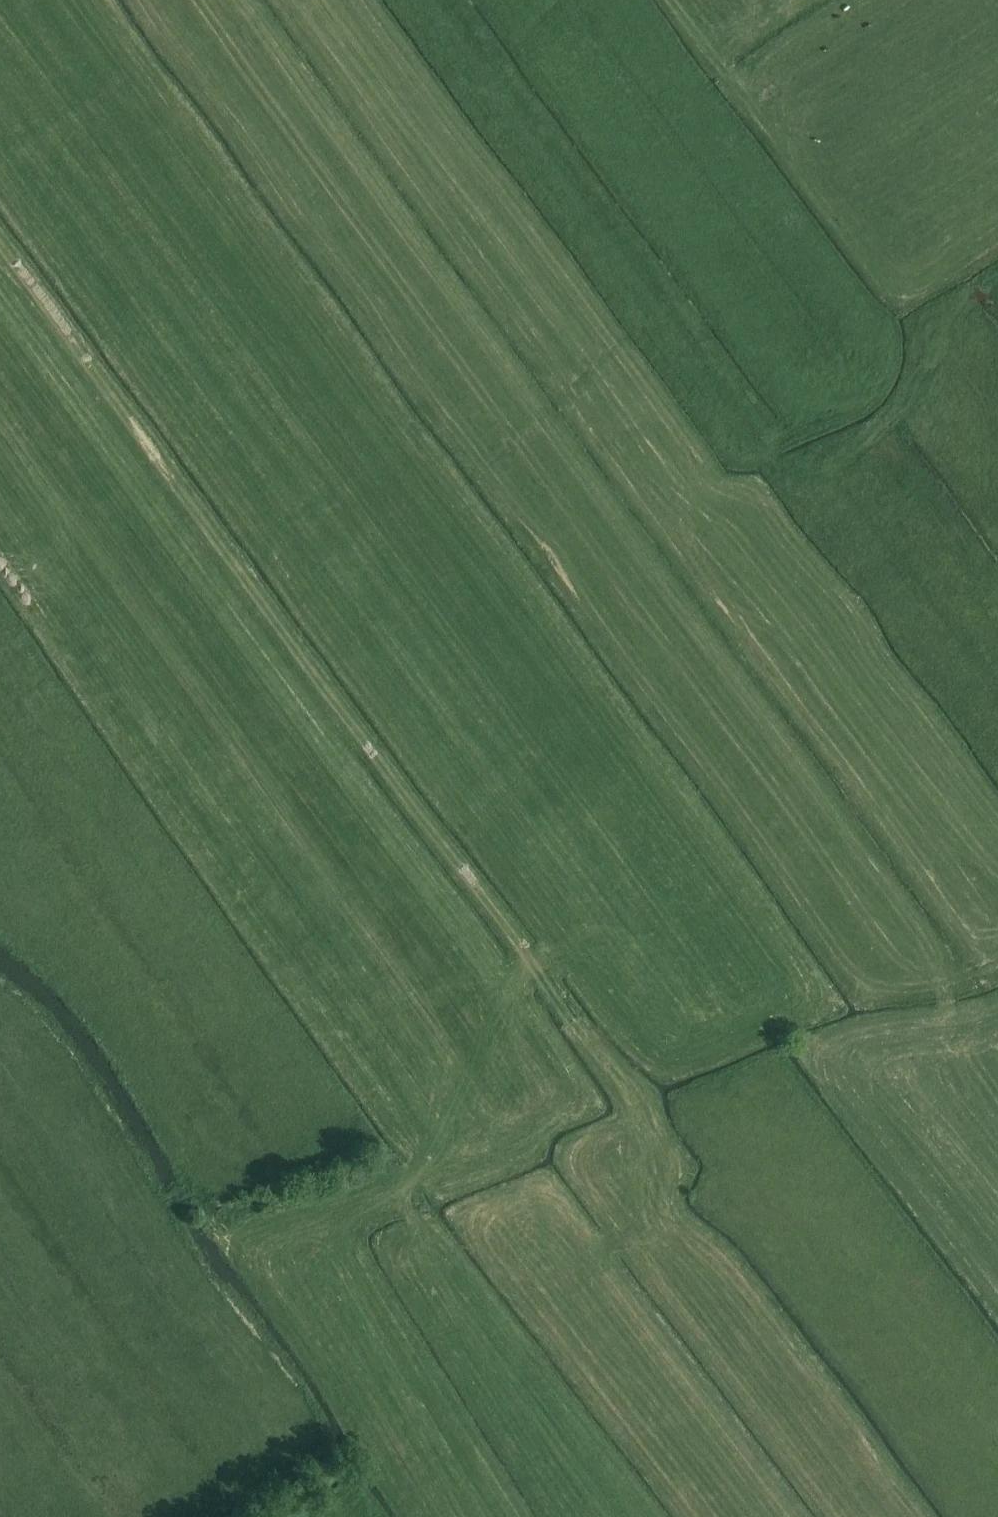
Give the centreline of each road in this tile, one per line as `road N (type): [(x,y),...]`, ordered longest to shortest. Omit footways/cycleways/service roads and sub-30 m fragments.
road 1 (track): [(540,969),(0,246)]
road 2 (track): [(632,1096),(540,969),(577,950)]
road 3 (track): [(540,969),(510,1010),(475,1118)]

